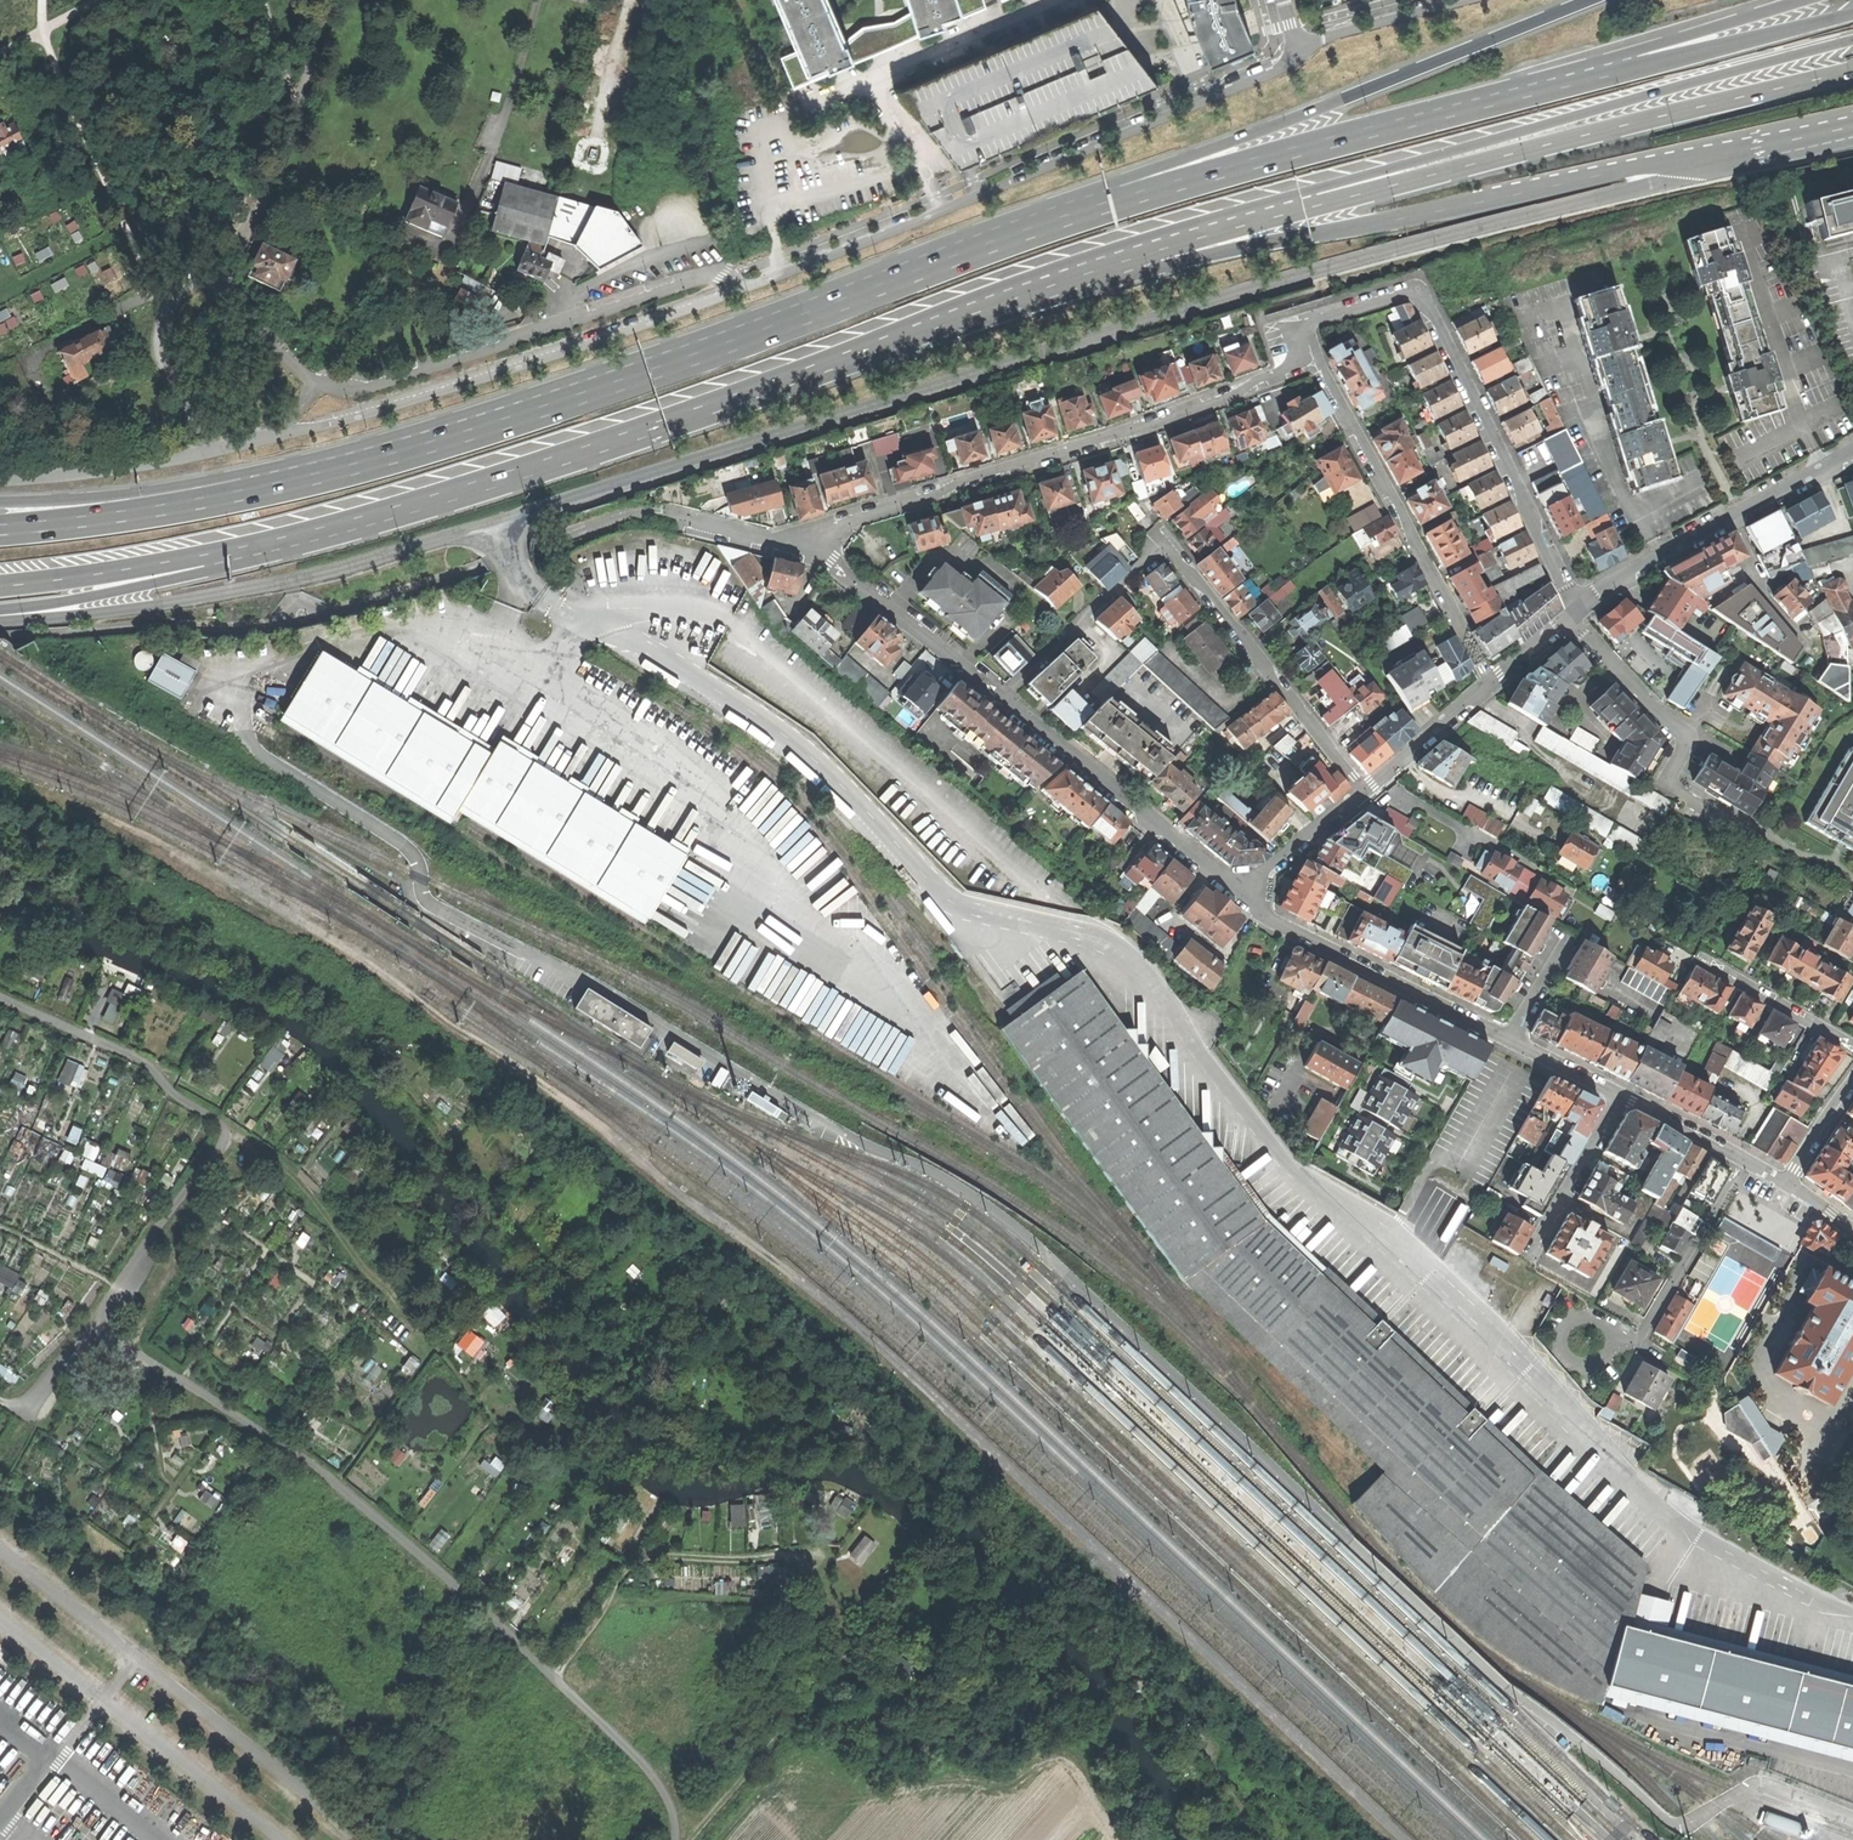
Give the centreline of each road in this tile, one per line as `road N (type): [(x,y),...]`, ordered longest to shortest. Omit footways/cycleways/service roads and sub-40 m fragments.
road 1 (trunk): [(111,570),(306,527),(598,437),(1043,271),(1206,218),(1852,41)]
road 2 (residential): [(0,620),(298,582),(1351,265),(1661,184),(1721,153)]
road 3 (track): [(1407,1839),(827,1303),(535,1077),(270,902),(57,796)]
road 4 (secondary): [(993,309),(1146,253),(1852,72)]
road 5 (secondary): [(993,309),(1278,240),(1721,153)]
road 6 (secondary): [(290,542),(595,449),(993,309)]
road 7 (track): [(553,1677),(331,1479),(96,1329),(31,1403),(0,1399)]
road 8 (trunk): [(1017,235),(784,327),(411,453)]
road 9 (trunk): [(1588,0),(1106,185),(1017,235)]
road 10 (trunk): [(1606,71),(1017,235)]
road 11 (tertiary): [(1294,48),(1270,73),(748,286)]
road 12 (residential): [(808,549),(859,515),(1232,397),(1302,357)]
road 13 (residential): [(1302,357),(1307,331),(1323,319),(1410,293),(1425,298),(1578,610)]
road 14 (tertiary): [(748,286),(456,386),(280,435)]
road 15 (track): [(124,1288),(157,1228),(221,1149),(225,1127),(182,1100),(145,1061),(0,997)]
road 16 (unclassified): [(748,286),(714,276),(378,386),(313,383)]
road 17 (residential): [(1621,1096),(1268,920),(1240,893)]
road 18 (trunk): [(411,453),(200,504),(0,530)]
road 19 (secondary): [(411,453),(85,498),(0,501)]
road 20 (residential): [(1494,684),(1321,362),(1302,357)]
road 21 (track): [(553,1677),(636,1561),(822,1554)]
road 22 (residential): [(1365,791),(1168,544)]
road 23 (residential): [(1852,454),(1632,571),(1578,610)]
road 24 (residential): [(1240,893),(1004,696)]
road 25 (unclassified): [(323,0),(296,122),(221,288)]
road 26 (secondary): [(0,617),(250,560),(290,542)]
road 27 (residential): [(1567,619),(1685,737),(1676,789),(1745,827)]
road 28 (tertiary): [(280,435),(164,460),(0,480)]
road 29 (trunk): [(1852,14),(1606,71)]
road 30 (residential): [(1004,696),(808,549)]
road 31 (residential): [(1743,1159),(1646,1332),(1620,1340)]
road 32 (residential): [(1168,544),(1004,696)]
road 33 (primary): [(1809,0),(1636,53),(1606,71)]
road 34 (track): [(677,1839),(671,1801),(648,1766),(553,1677)]
road 35 (track): [(96,1329),(124,1288),(0,1225)]
road 36 (residential): [(1621,1096),(1530,1258)]
road 37 (track): [(1265,1839),(1155,1693)]
road 38 (secondary): [(111,570),(290,542)]
road 39 (residential): [(1852,1046),(1699,958)]
road 40 (tertiary): [(1461,0),(1294,48)]
road 41 (residential): [(1494,684),(1365,791)]
road 42 (residential): [(1365,791),(1240,893)]
road 43 (residential): [(808,549),(670,512)]
road 44 (residential): [(1743,1159),(1621,1096)]
road 45 (residential): [(1620,1340),(1592,1319),(1562,1335),(1573,1363),(1607,1354)]
road 46 (secondary): [(1721,153),(1852,124)]
road 47 (unclassified): [(221,288),(313,383)]

